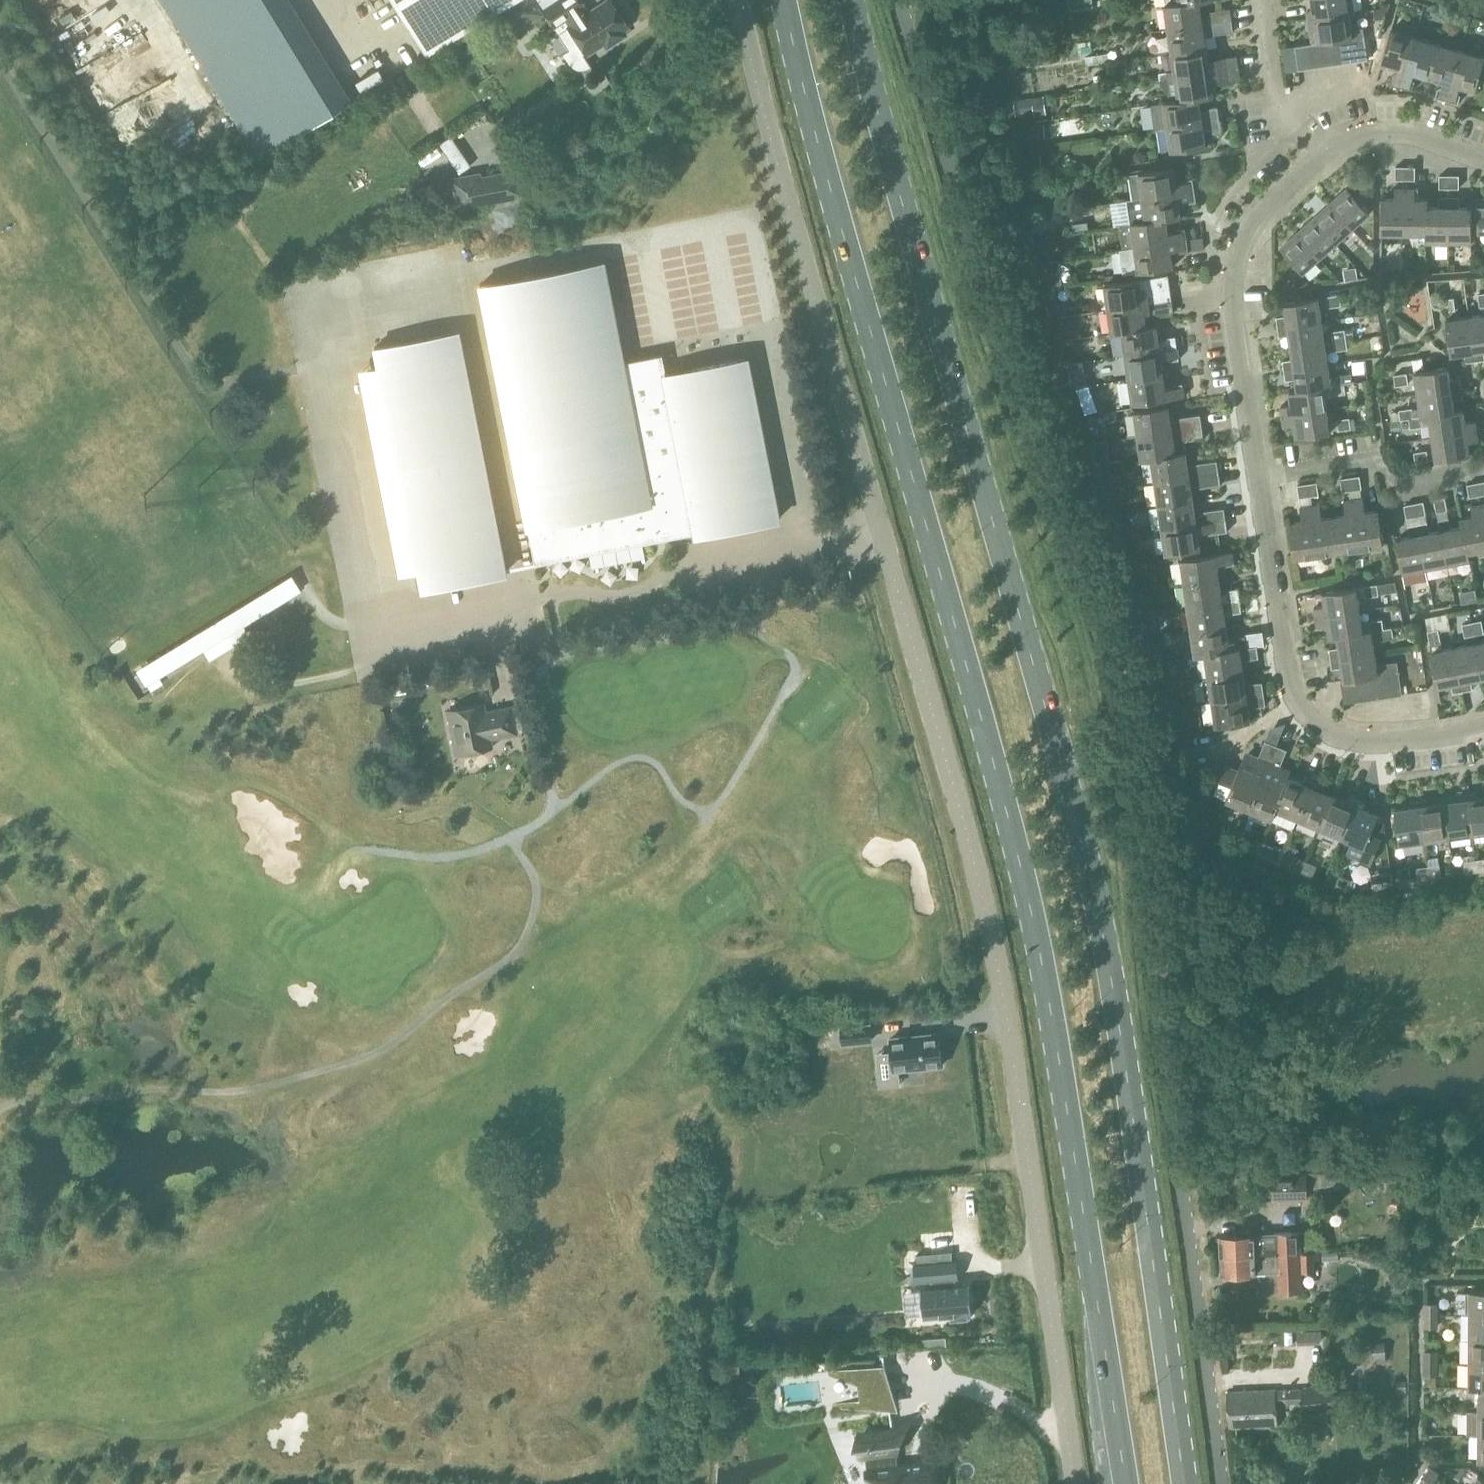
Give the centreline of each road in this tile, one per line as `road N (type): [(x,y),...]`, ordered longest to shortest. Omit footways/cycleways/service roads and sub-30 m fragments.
road 1 (unclassified): [(1075,1483),(992,916),(789,207),(739,0)]
road 2 (primary): [(781,0),(1021,886),(1120,1483)]
road 3 (primary): [(1190,1483),(1112,948),(855,0)]
road 4 (residential): [(1166,1083),(1134,743),(1109,632),(1030,427),(901,0)]
road 5 (residential): [(1483,728),(1374,744),(1333,736),(1296,703),(1262,483)]
road 6 (unclassified): [(1222,1483),(1166,1083)]
road 7 (residential): [(1262,483),(1237,311),(1241,259),(1263,215),(1314,167)]
road 8 (residential): [(1262,483),(1373,463),(1400,485),(1483,469)]
road 9 (residential): [(1314,167),(1358,140),(1410,135),(1483,158)]
road 10 (residential): [(1314,167),(1282,101),(1266,0)]

